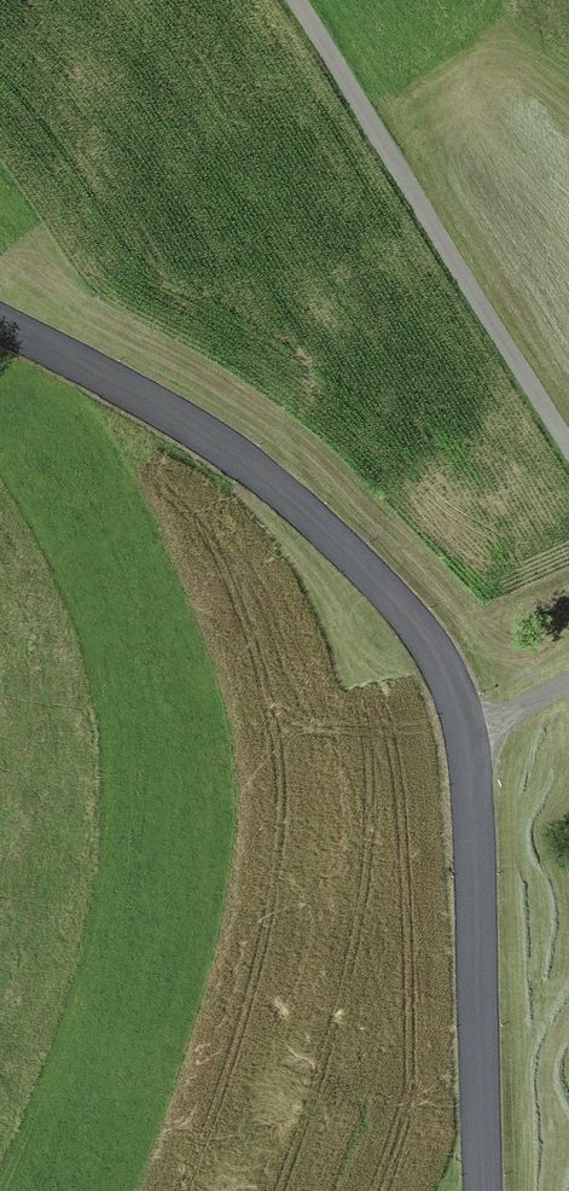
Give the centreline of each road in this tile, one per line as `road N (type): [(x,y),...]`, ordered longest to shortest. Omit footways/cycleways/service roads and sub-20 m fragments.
road 1 (secondary): [(479,1190),(464,748),(431,655),(343,553),(246,468),(111,384),(0,328)]
road 2 (track): [(568,455),(291,0)]
road 3 (track): [(464,748),(568,686)]

